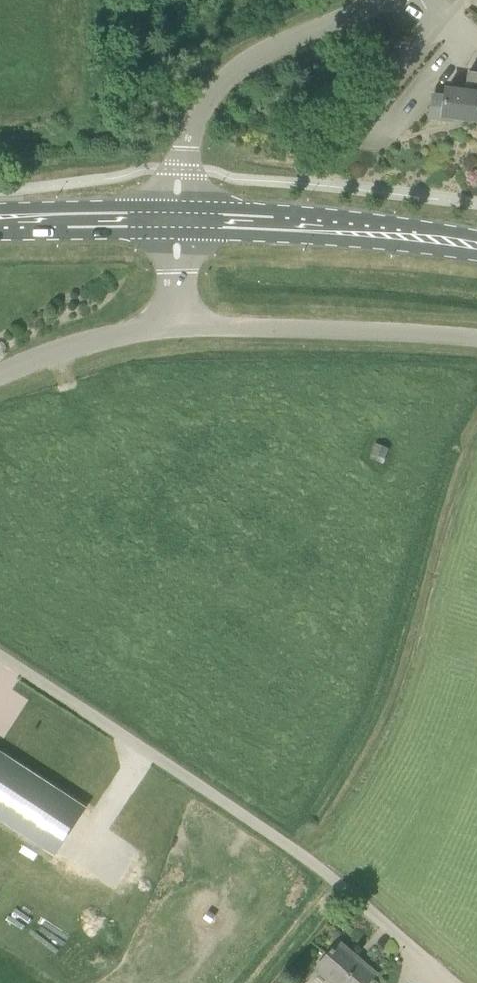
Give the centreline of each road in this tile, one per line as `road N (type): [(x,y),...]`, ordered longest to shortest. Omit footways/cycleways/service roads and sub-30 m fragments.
road 1 (unclassified): [(0,658),(340,884),(452,982)]
road 2 (unclassified): [(176,221),(179,171),(195,123),(219,86),(260,53),(382,0)]
road 3 (primary): [(476,249),(394,235),(176,221)]
road 4 (unclassified): [(476,339),(177,324)]
road 5 (unclassified): [(0,378),(72,347),(177,324)]
road 6 (primary): [(0,221),(176,221)]

